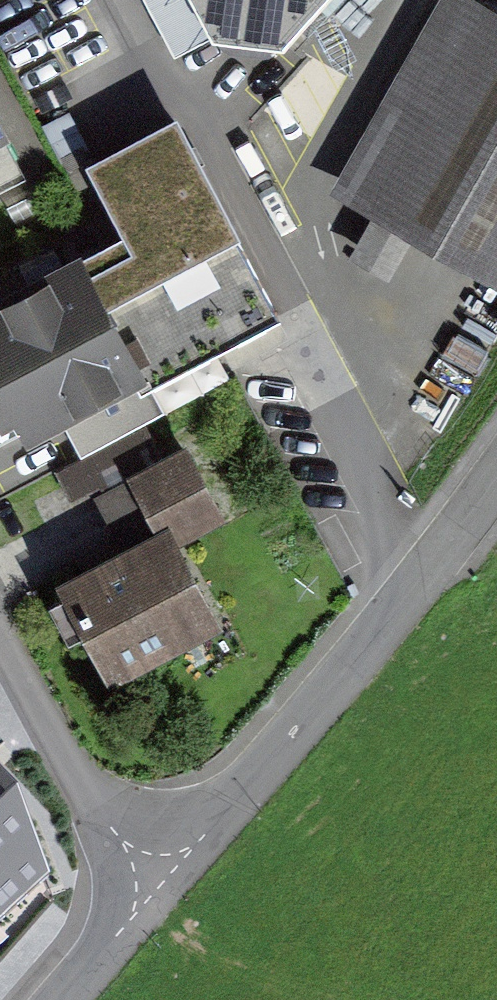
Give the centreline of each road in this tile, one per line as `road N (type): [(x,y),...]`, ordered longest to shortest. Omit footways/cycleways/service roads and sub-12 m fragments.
road 1 (residential): [(156,882),(420,571),(496,466)]
road 2 (residential): [(156,882),(111,828),(0,642)]
road 3 (residential): [(53,999),(156,882)]

